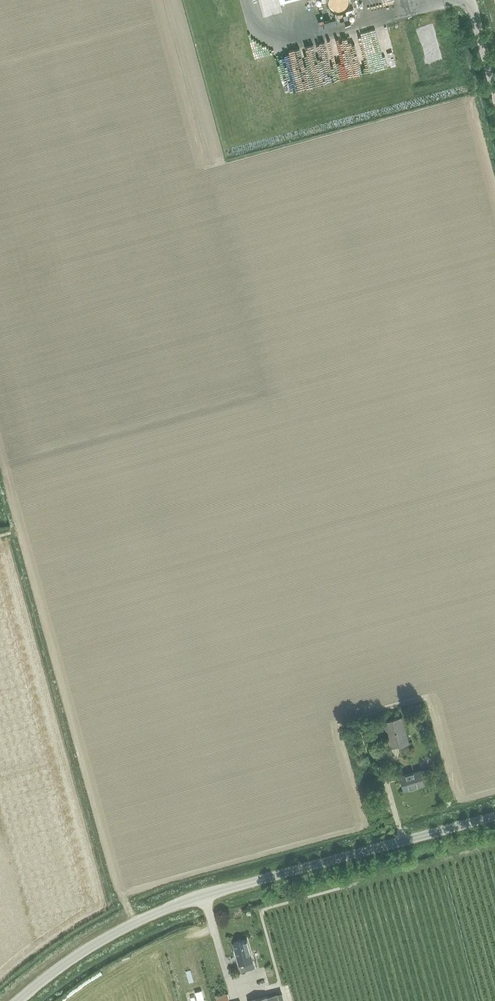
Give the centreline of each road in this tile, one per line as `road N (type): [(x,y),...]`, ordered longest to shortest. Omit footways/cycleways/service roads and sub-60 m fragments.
road 1 (unclassified): [(18,1000),(107,937),(178,904),(494,817)]

